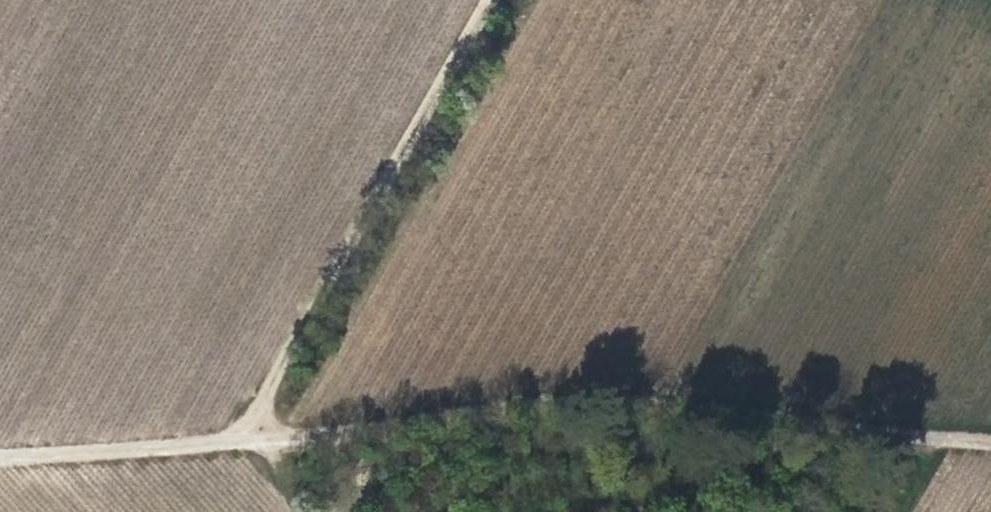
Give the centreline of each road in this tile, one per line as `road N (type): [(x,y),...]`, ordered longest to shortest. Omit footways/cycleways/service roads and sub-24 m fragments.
road 1 (track): [(254,437),(0,461)]

